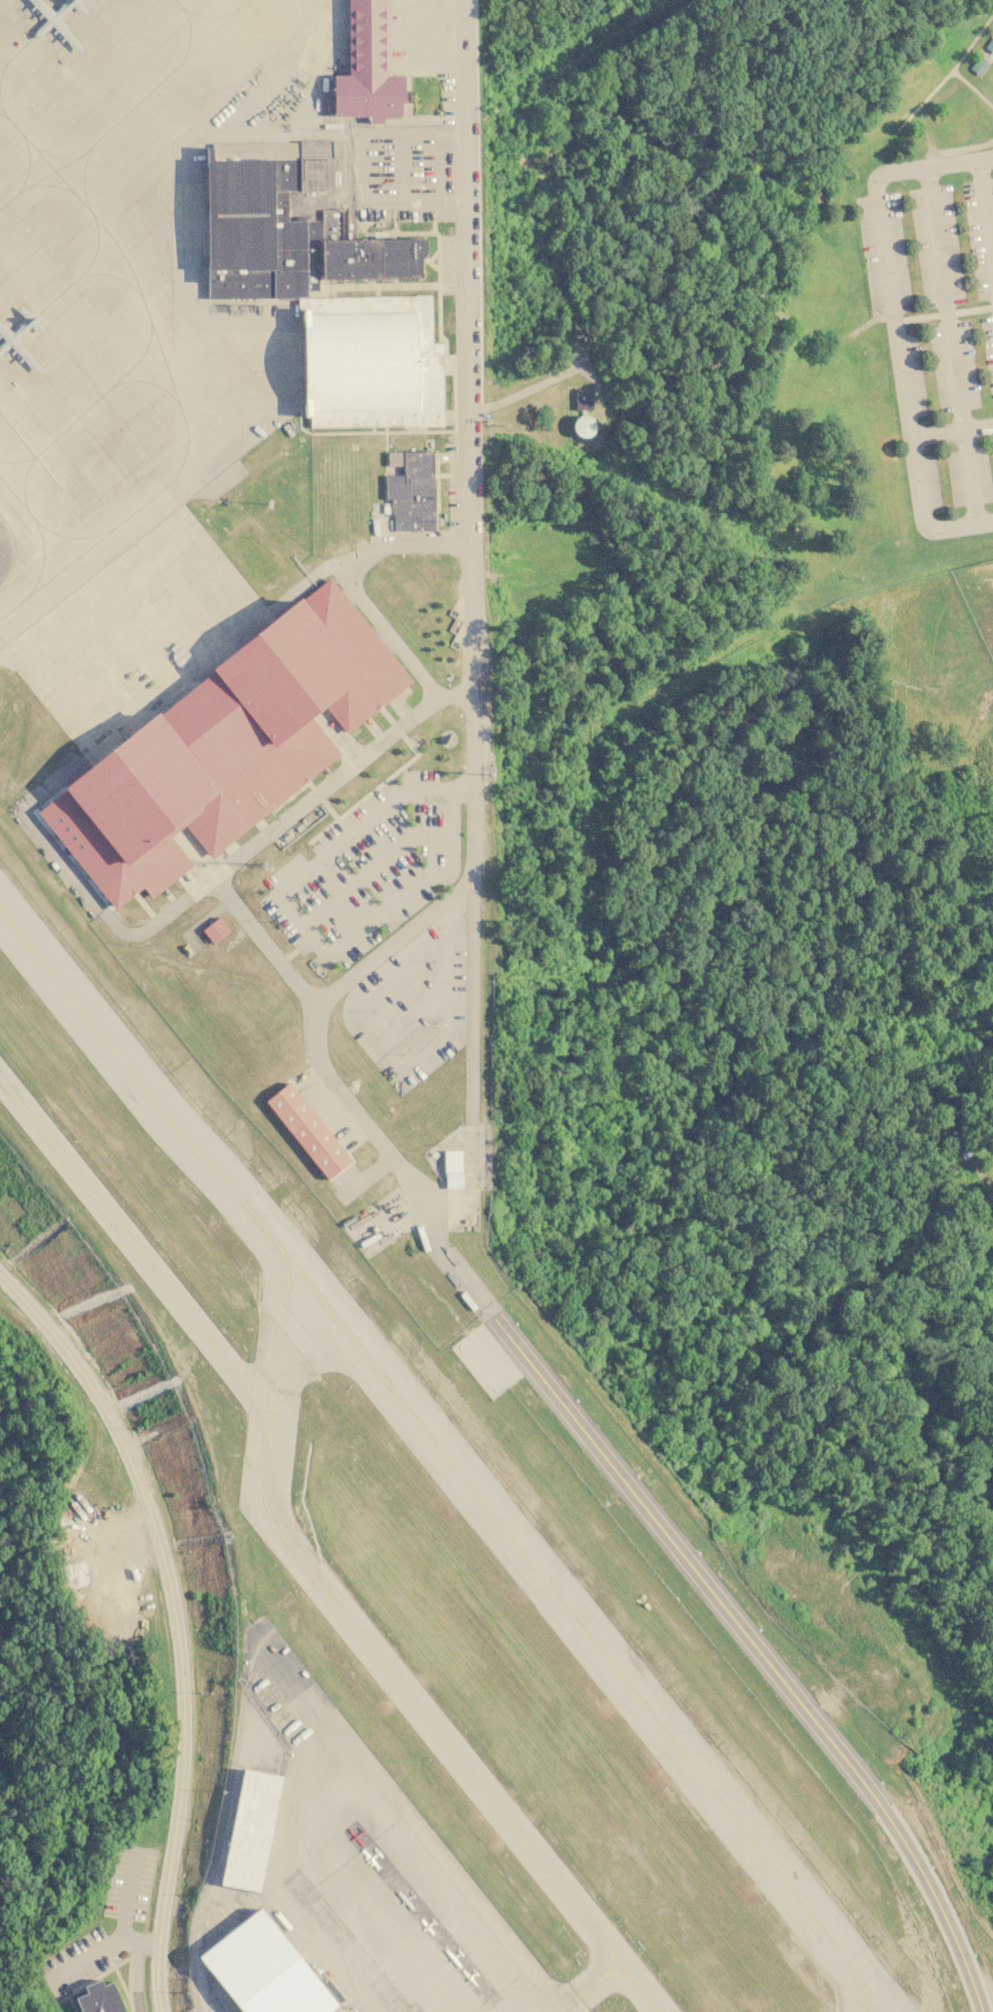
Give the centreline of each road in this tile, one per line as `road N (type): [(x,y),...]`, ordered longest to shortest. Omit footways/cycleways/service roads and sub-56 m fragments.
road 1 (residential): [(473,789),(459,0)]

